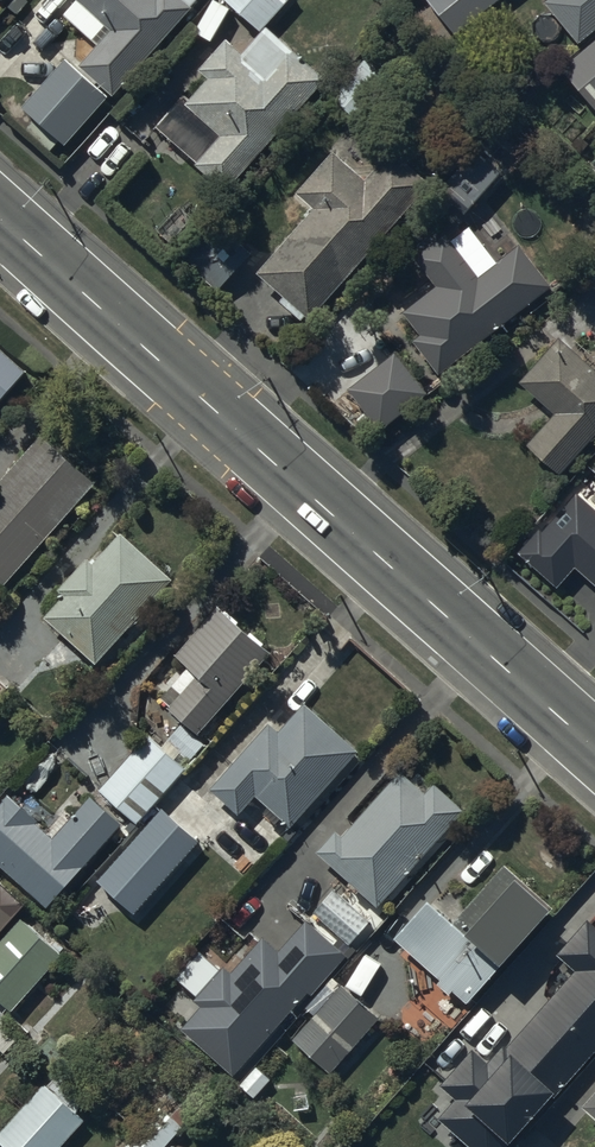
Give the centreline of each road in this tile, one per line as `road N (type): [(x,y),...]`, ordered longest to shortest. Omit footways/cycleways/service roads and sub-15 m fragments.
road 1 (secondary): [(0,211),(594,743)]

